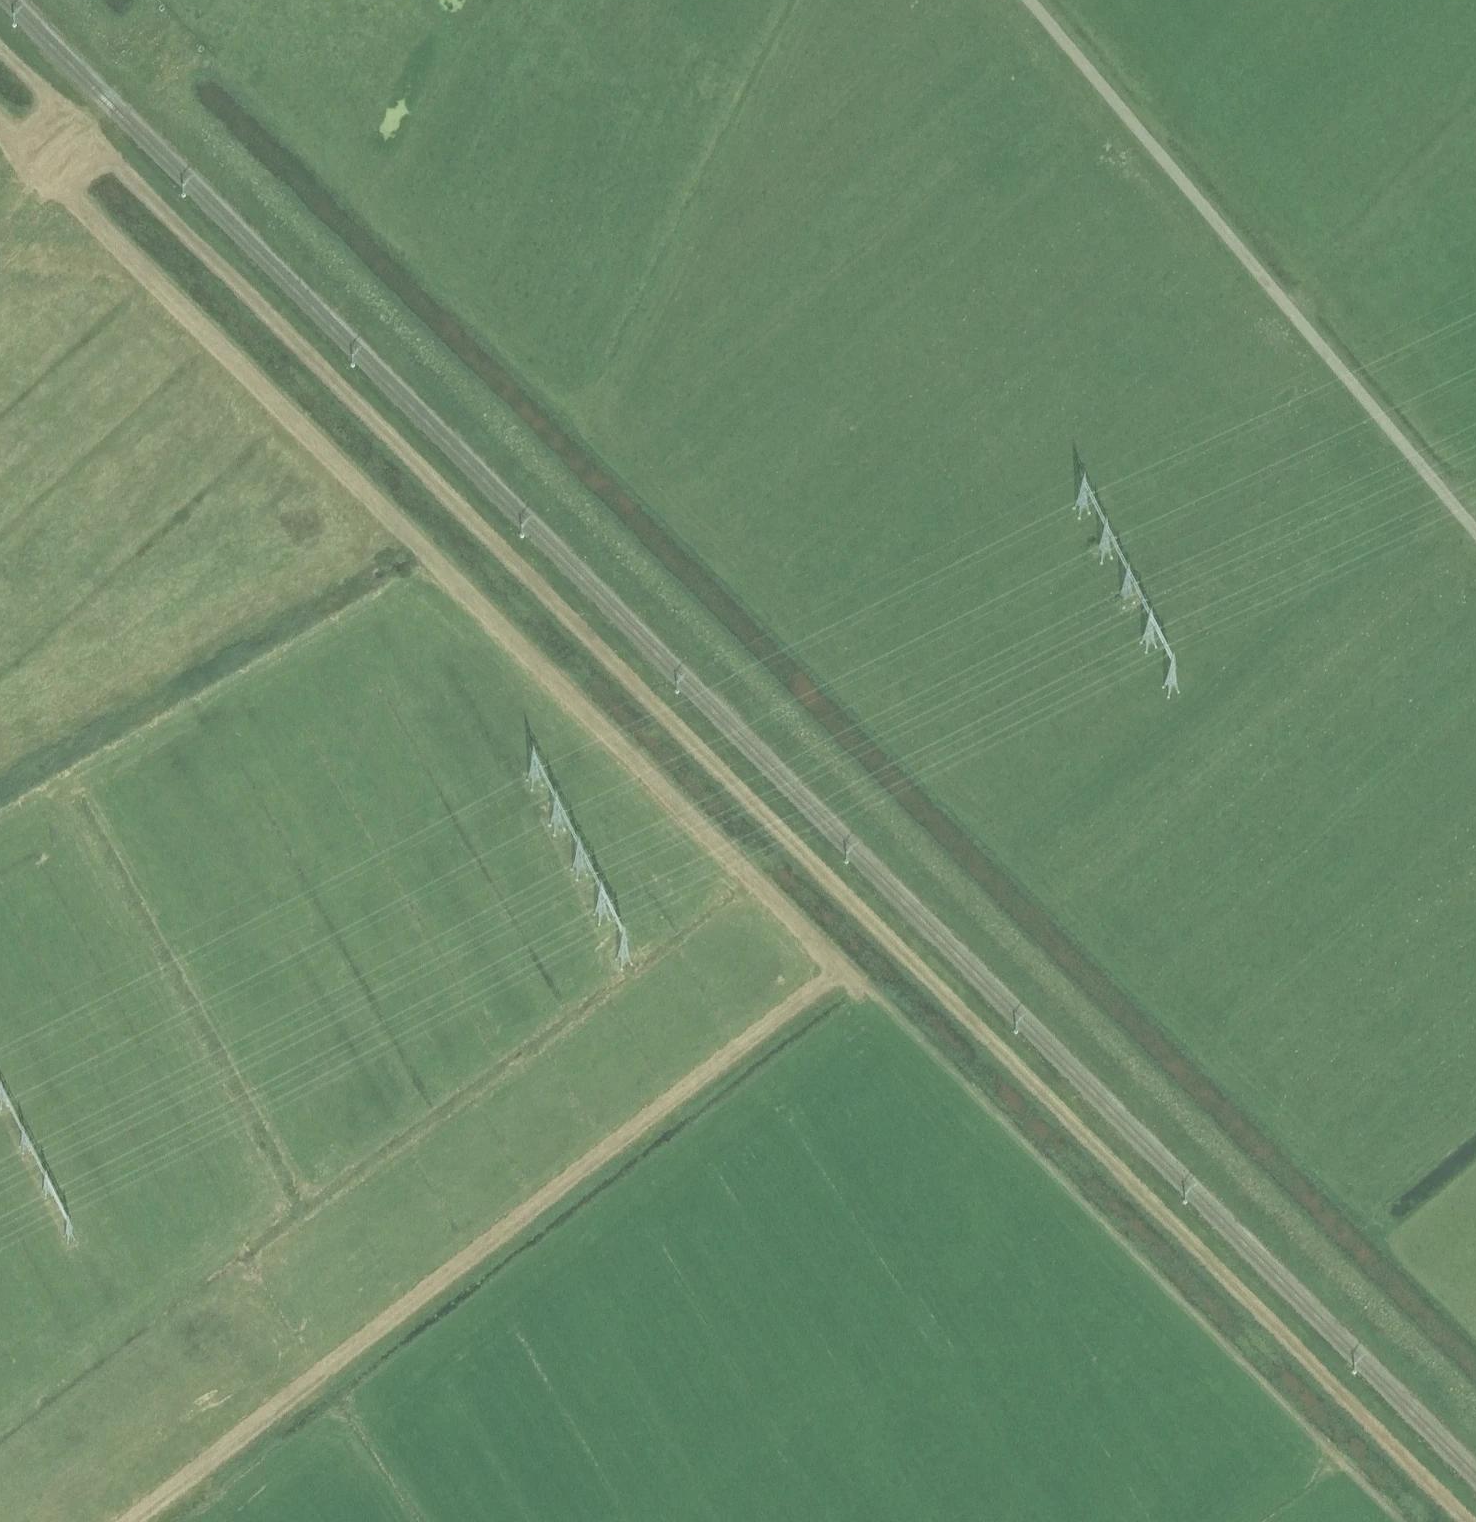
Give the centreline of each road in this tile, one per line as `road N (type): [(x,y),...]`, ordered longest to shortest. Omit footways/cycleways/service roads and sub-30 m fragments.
road 1 (track): [(1031,0),(1475,531)]

